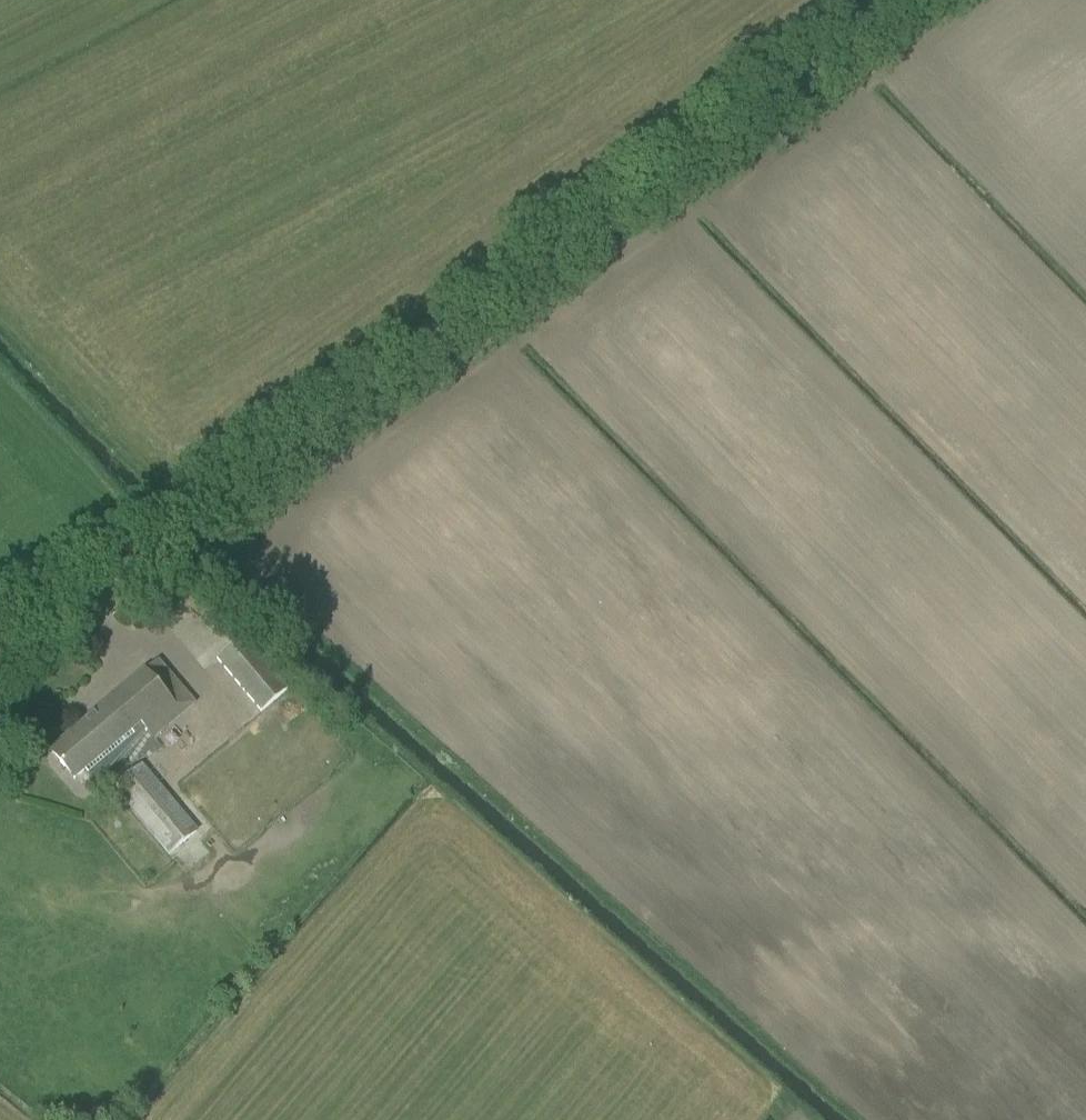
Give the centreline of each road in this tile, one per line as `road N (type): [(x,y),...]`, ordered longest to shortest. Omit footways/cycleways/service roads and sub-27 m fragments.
road 1 (unclassified): [(0,663),(909,0)]

